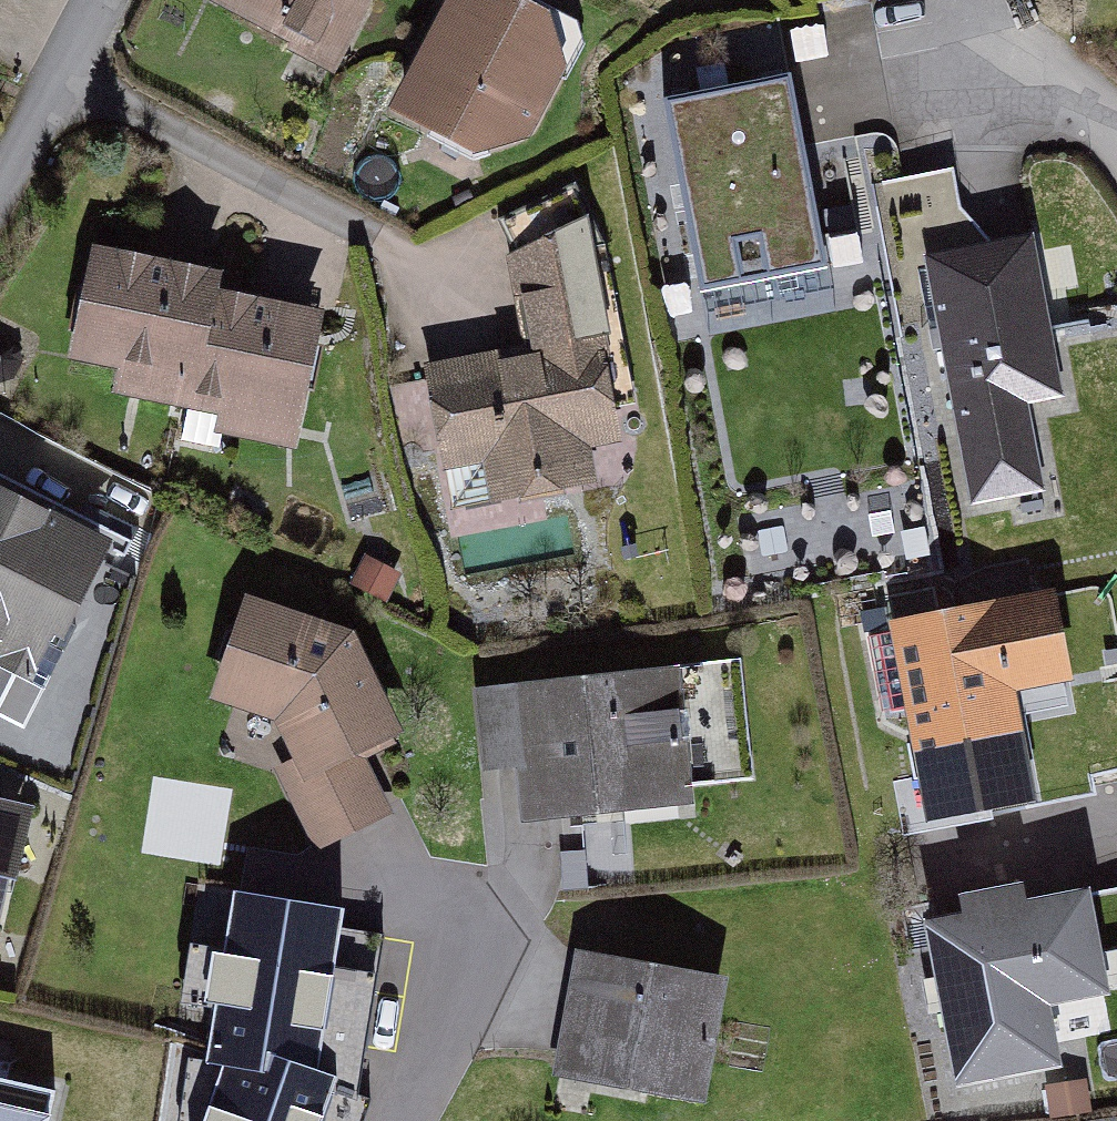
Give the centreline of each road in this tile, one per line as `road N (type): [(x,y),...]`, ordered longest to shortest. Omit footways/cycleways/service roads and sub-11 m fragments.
road 1 (residential): [(421,1120),(529,868)]
road 2 (residential): [(1116,158),(978,50)]

